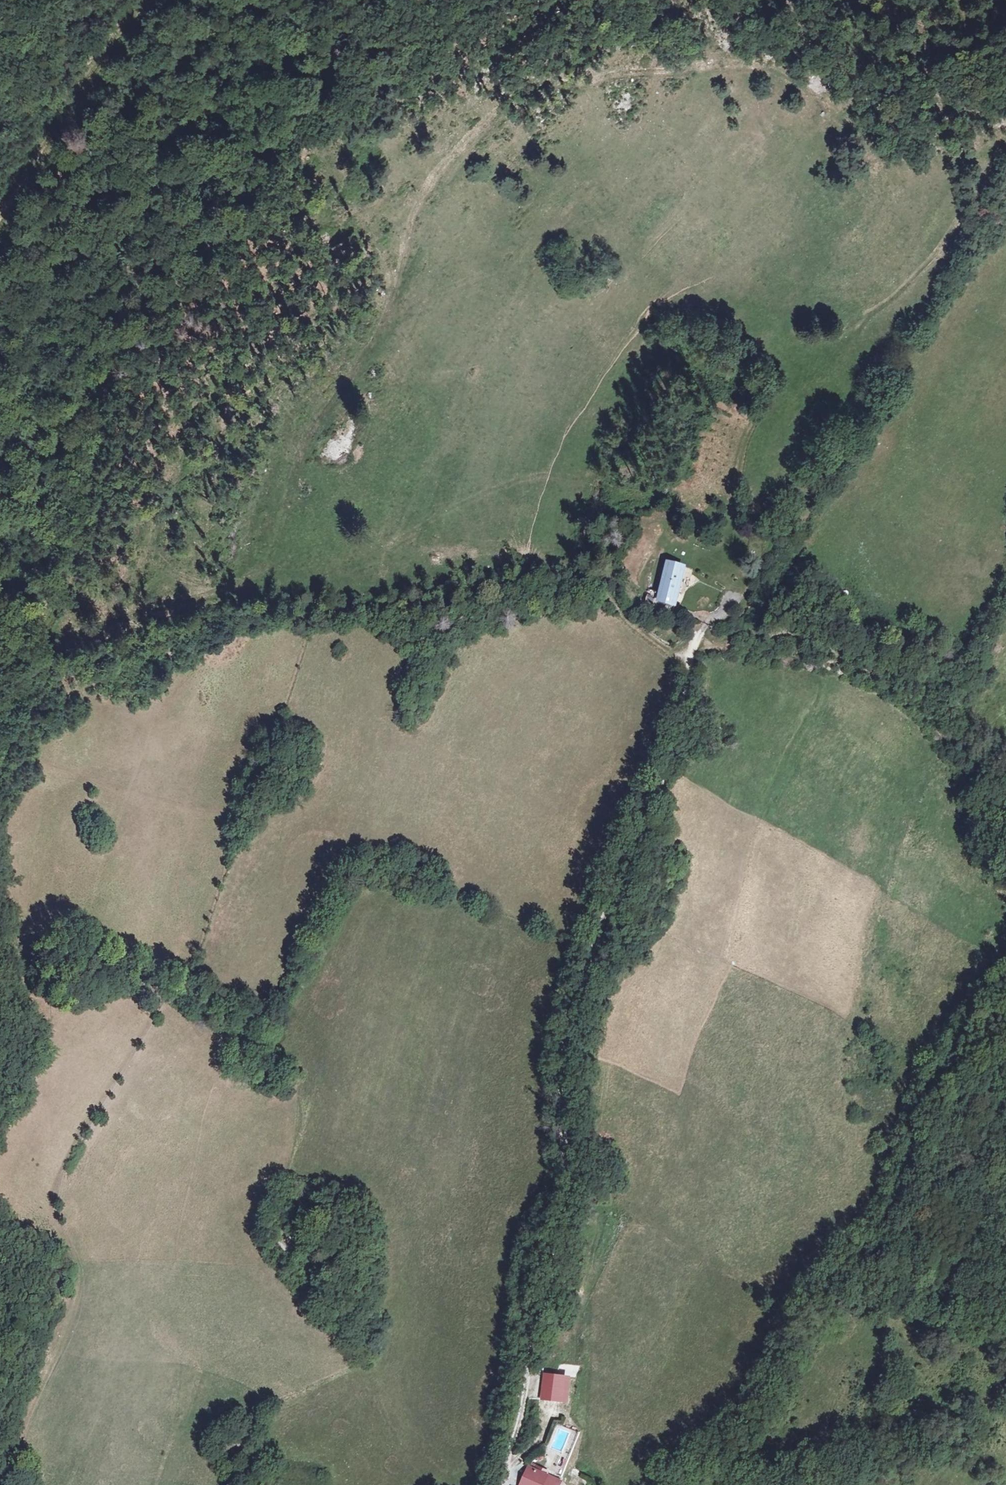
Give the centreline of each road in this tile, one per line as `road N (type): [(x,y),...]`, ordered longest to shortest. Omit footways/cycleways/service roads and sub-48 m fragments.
road 1 (track): [(500,1484),(564,1233),(568,1033),(681,731),(691,654)]
road 2 (track): [(0,220),(90,76),(154,0)]

